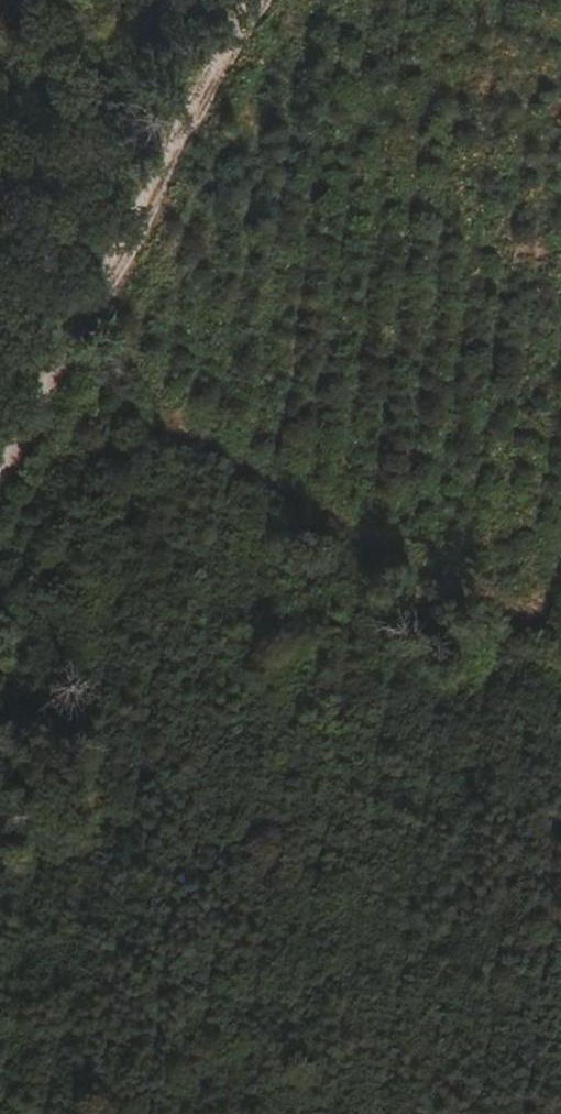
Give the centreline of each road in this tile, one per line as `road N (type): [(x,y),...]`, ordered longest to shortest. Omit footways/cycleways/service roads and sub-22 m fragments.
road 1 (track): [(245,0),(0,447)]

